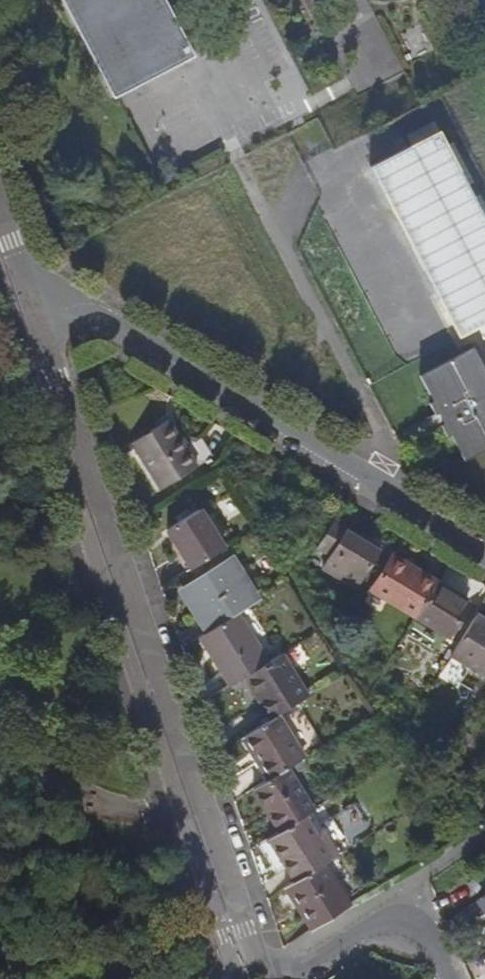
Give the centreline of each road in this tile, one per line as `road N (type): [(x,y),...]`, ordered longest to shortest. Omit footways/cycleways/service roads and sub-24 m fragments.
road 1 (residential): [(33,302),(203,801),(244,929),(248,967)]
road 2 (residential): [(33,302),(87,311),(484,554)]
road 3 (residential): [(452,978),(423,930),(395,916),(314,959),(248,967)]

